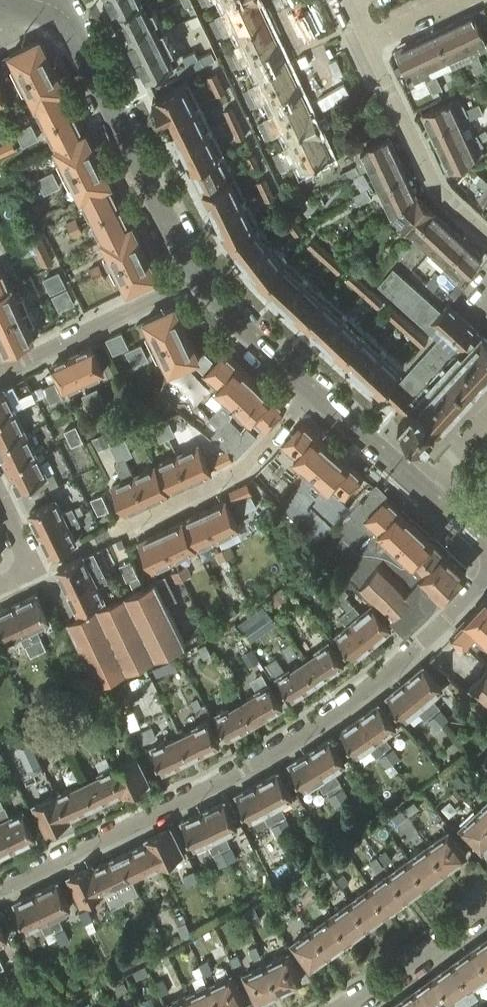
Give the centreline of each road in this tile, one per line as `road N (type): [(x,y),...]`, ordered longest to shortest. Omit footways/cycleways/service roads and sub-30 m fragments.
road 1 (residential): [(0,888),(317,725),(383,677),(486,571)]
road 2 (residential): [(199,276),(63,12),(24,0)]
road 3 (residential): [(122,528),(246,465),(315,390)]
road 4 (residential): [(486,546),(315,390)]
road 5 (residential): [(0,374),(199,276)]
road 6 (residential): [(371,51),(431,180),(486,236)]
road 7 (residential): [(343,1006),(486,904)]
road 8 (residential): [(315,390),(199,276)]

